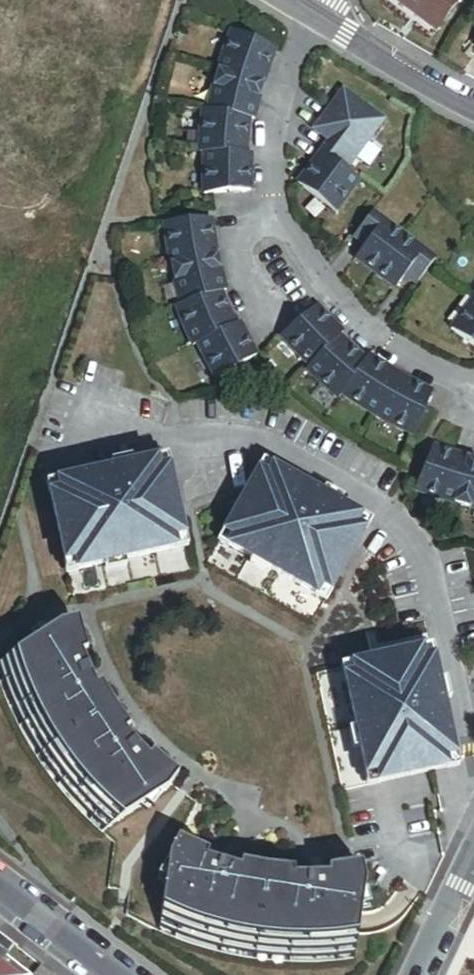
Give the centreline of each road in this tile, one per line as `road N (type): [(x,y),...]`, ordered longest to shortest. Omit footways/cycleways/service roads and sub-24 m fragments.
road 1 (residential): [(310,16),(271,146),(276,210),(333,297),(386,341),(473,380)]
road 2 (residential): [(310,16),(473,110)]
road 3 (residential): [(0,888),(118,974)]
road 4 (residential): [(419,974),(473,861)]

